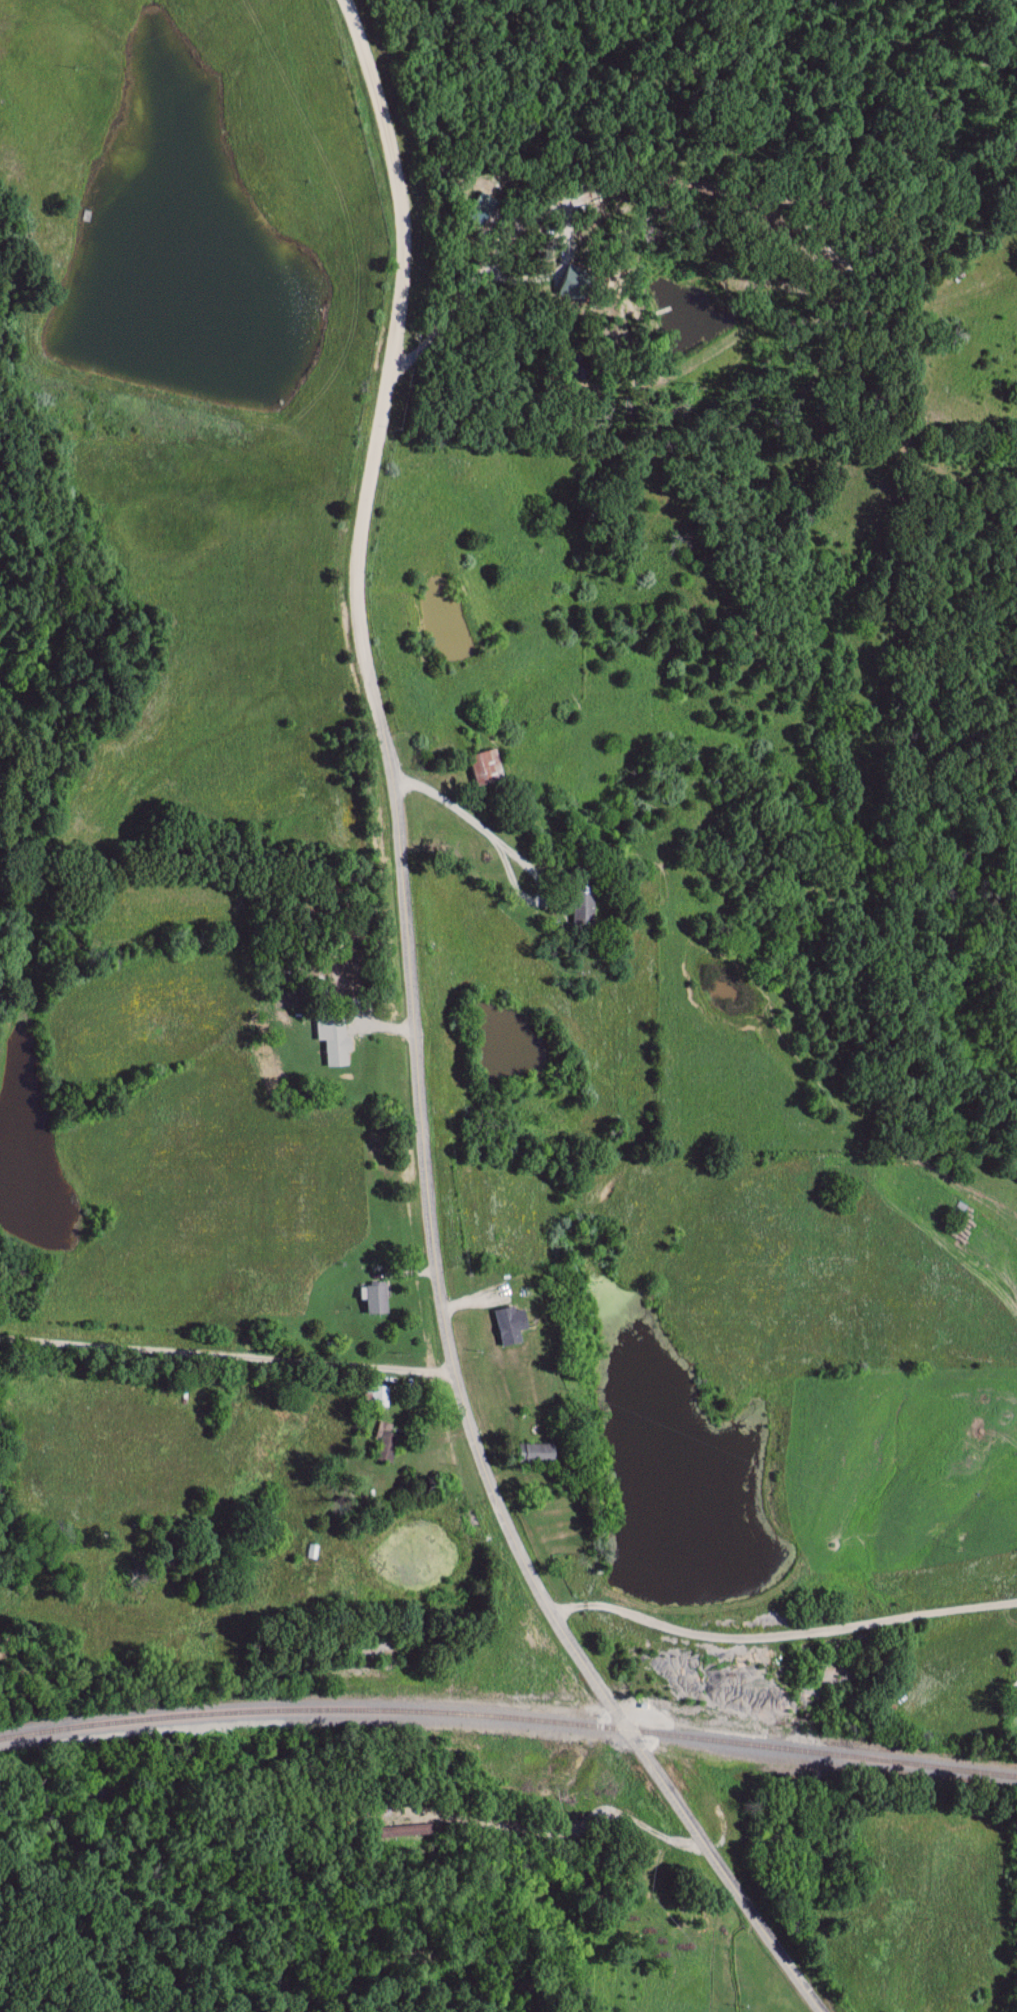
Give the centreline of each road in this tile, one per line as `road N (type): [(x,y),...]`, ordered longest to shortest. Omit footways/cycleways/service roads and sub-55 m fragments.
road 1 (tertiary): [(820,2011),(539,1594),(461,1399),(432,1235),(399,827),(360,599),(396,347)]
road 2 (residential): [(554,1619),(592,1608),(683,1638),(753,1643),(1016,1606)]
road 3 (residential): [(457,1379),(0,1340)]
road 4 (residential): [(396,347),(403,195),(347,0)]

